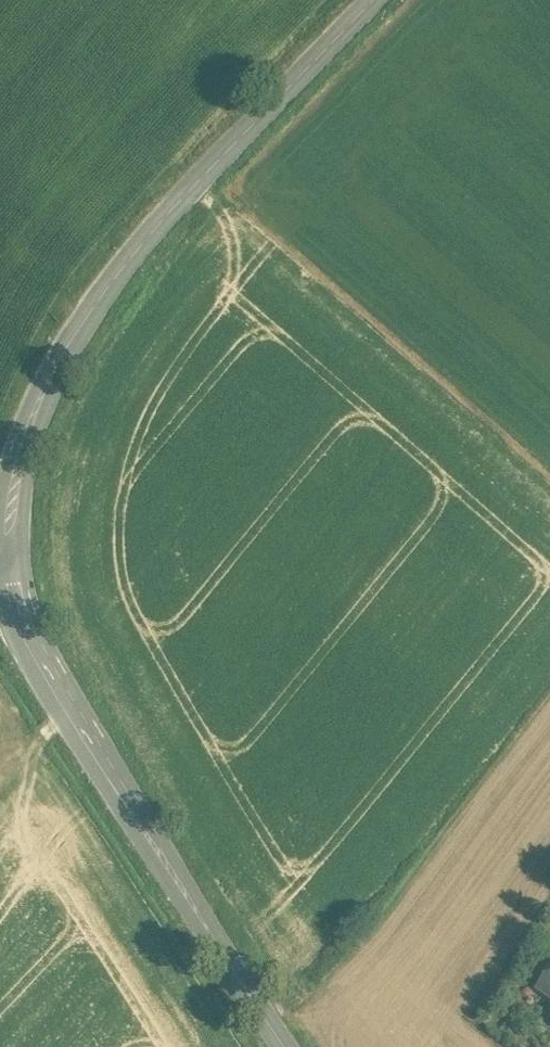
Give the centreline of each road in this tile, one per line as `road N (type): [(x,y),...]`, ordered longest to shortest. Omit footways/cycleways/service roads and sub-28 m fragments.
road 1 (tertiary): [(374,0),(185,195),(74,333),(23,446),(10,562)]
road 2 (tertiary): [(10,562),(42,658),(285,1046)]

